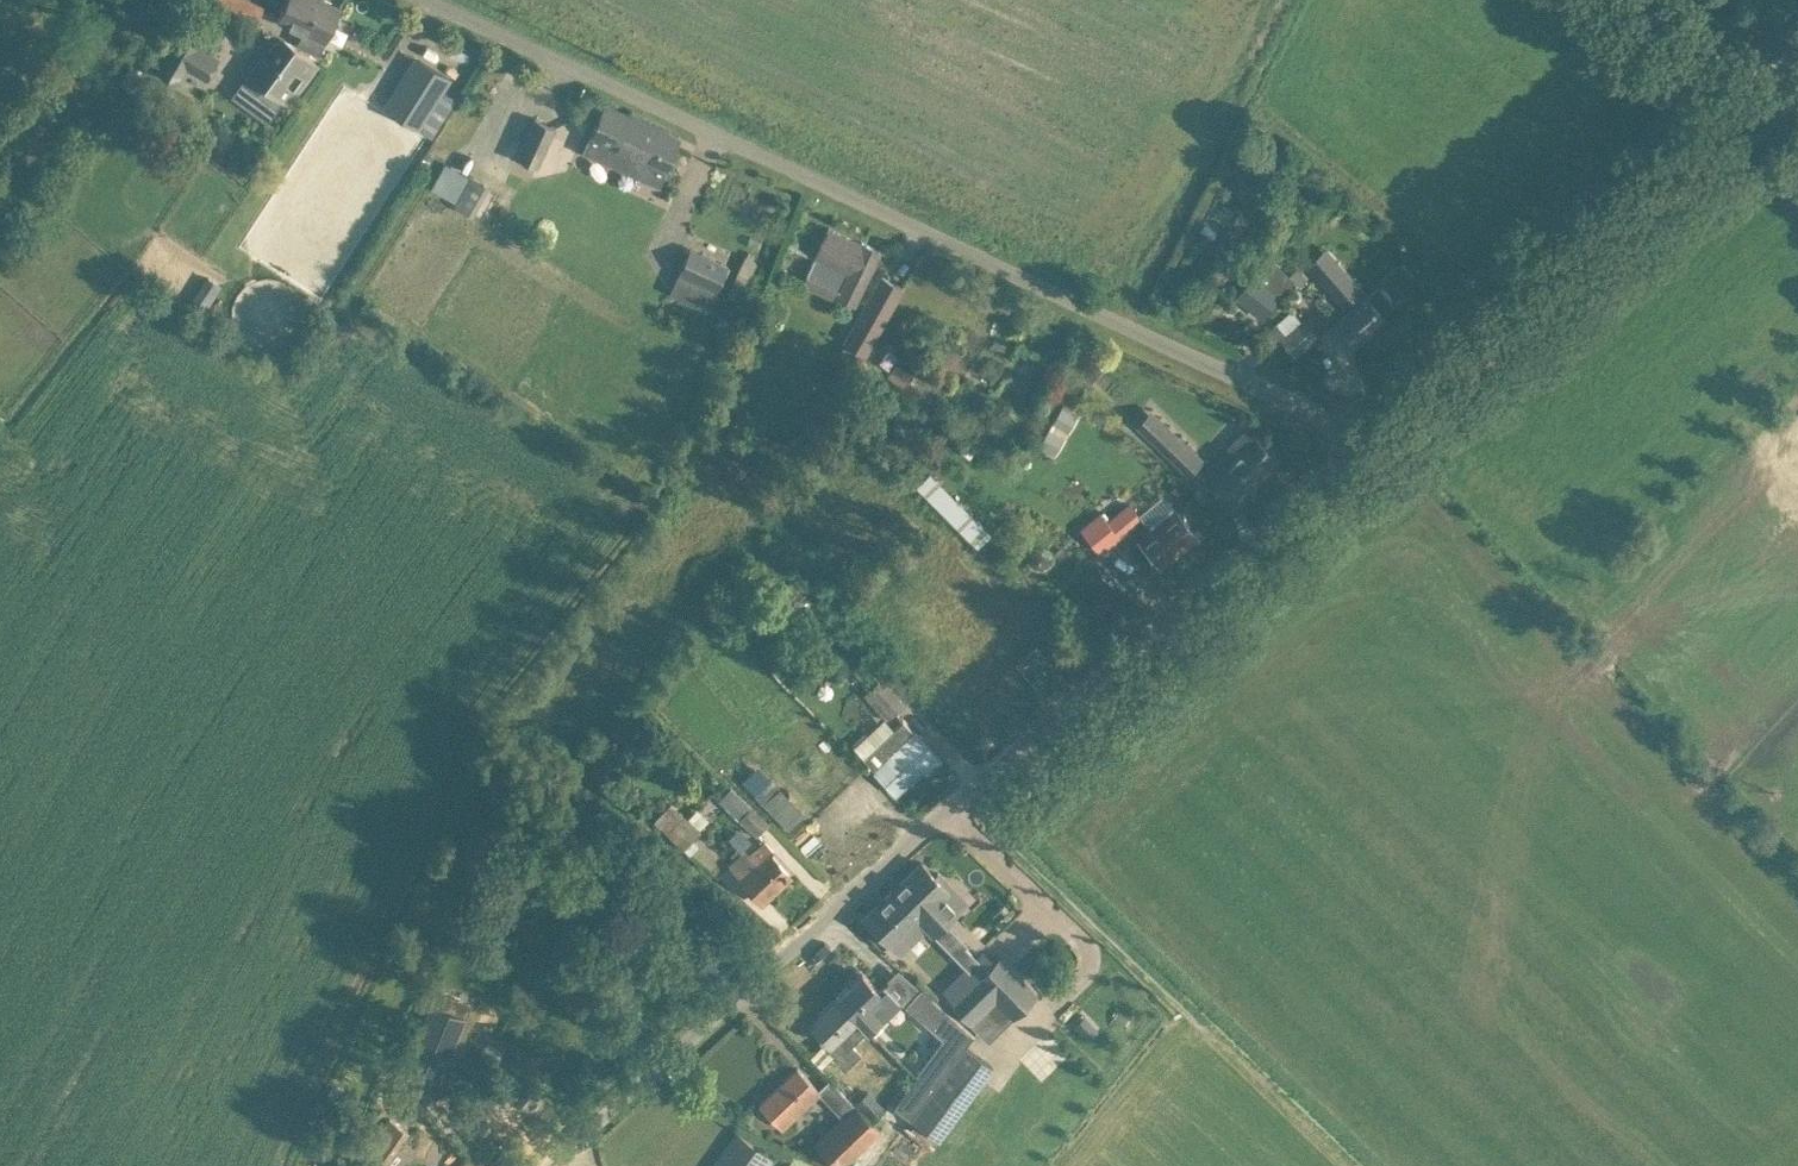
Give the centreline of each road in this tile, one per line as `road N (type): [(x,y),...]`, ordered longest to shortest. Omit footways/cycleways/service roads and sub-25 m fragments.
road 1 (unclassified): [(549,1165),(915,831),(1370,441)]
road 2 (unclassified): [(1370,441),(425,0)]
road 3 (unclassified): [(1370,441),(1797,39)]

